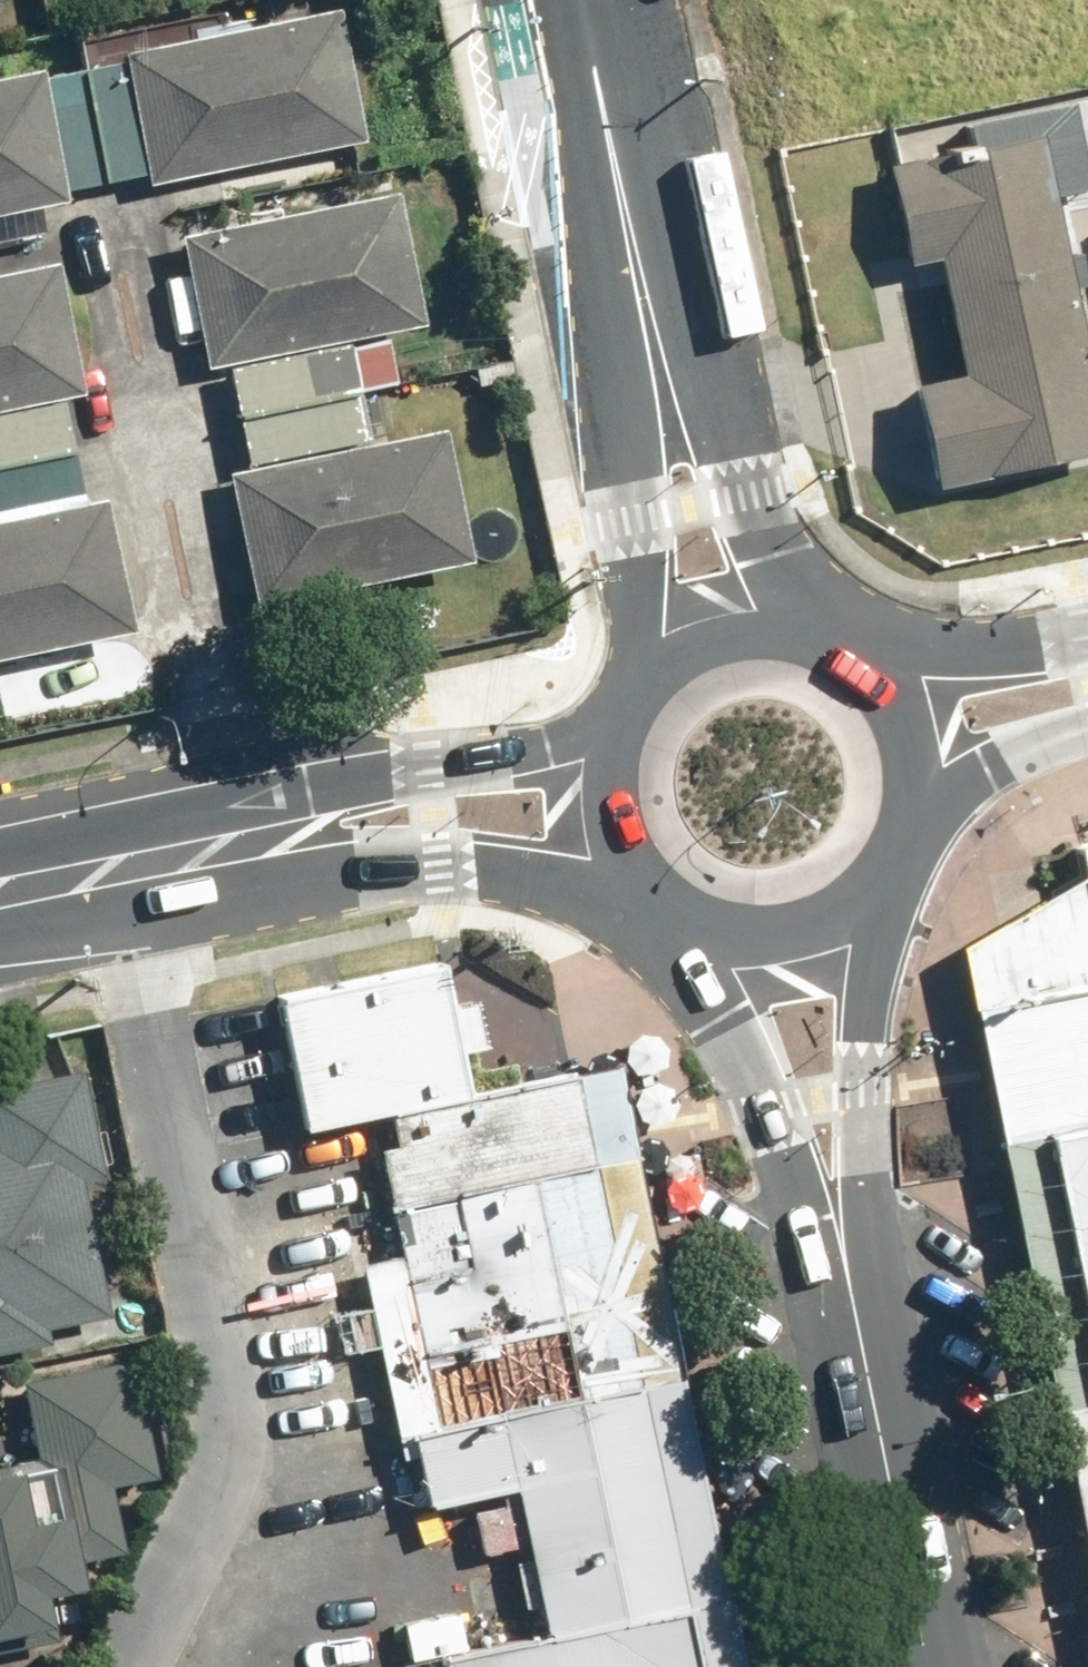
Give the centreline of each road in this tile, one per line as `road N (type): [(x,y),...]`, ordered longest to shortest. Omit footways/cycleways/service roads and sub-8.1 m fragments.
road 1 (tertiary): [(664,902),(441,868),(152,859)]
road 2 (tertiary): [(152,859),(545,746),(628,714)]
road 3 (residential): [(638,267),(834,658)]
road 4 (secondary): [(888,859),(853,1289)]
road 5 (residential): [(639,697),(638,267)]
road 6 (secondary): [(853,1289),(671,908)]
road 7 (secondary): [(932,1666),(853,1289)]
road 8 (residential): [(584,0),(638,267)]
road 9 (secondary): [(888,859),(843,909),(802,929),(734,933),(671,908)]
road 10 (secondary): [(845,666),(1087,649)]
road 11 (secondary): [(1087,722),(989,771),(892,852)]
road 12 (secondary): [(639,697),(678,661),(729,641),(783,640),(834,658)]
road 13 (secondary): [(845,666),(878,698),(905,762),(906,808),(892,852)]
road 14 (secondary): [(664,902),(622,848),(610,804),(612,757),(628,714)]
road 15 (tertiary): [(152,859),(0,889)]

